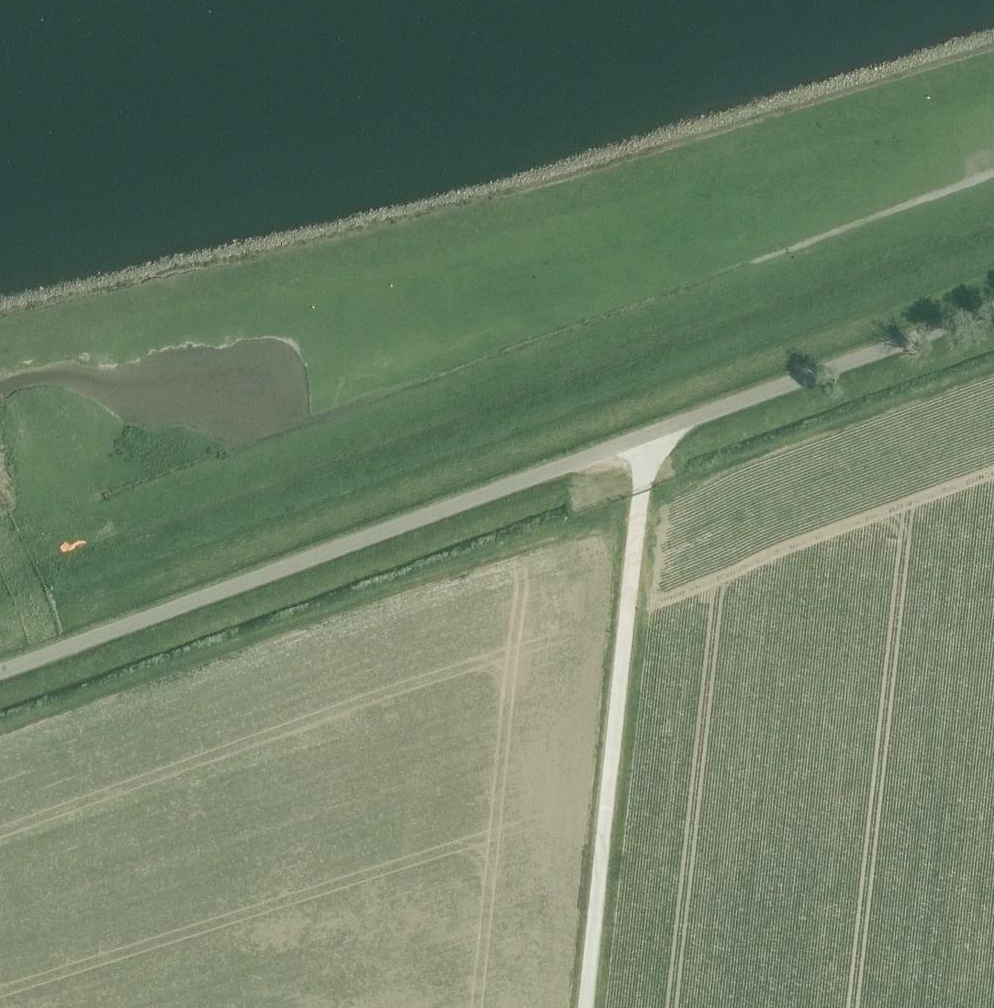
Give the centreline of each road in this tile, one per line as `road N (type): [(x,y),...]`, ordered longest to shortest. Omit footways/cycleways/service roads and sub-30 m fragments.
road 1 (unclassified): [(993,309),(0,674)]

